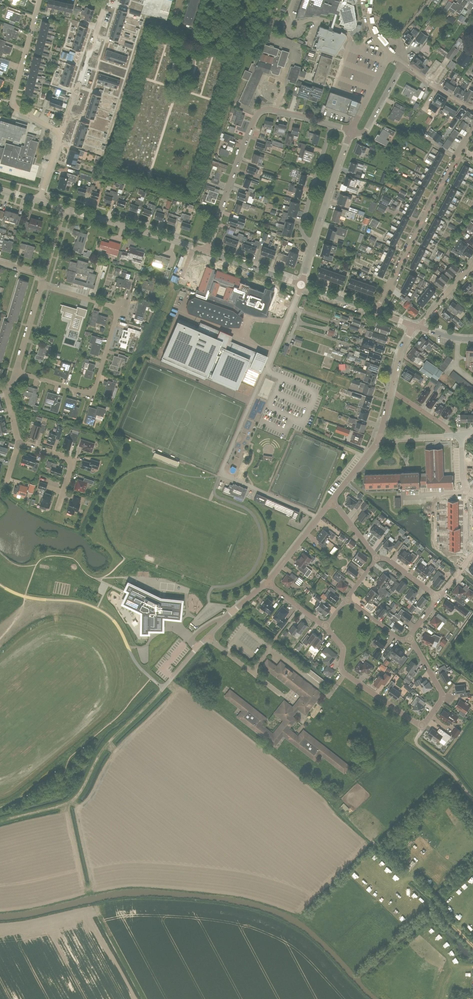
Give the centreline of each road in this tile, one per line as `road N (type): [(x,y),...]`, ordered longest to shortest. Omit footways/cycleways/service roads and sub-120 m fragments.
road 1 (residential): [(409,639),(442,698),(422,725),(344,673),(343,648),(325,627)]
road 2 (residential): [(15,371),(87,393),(106,355),(114,308),(41,285)]
road 3 (residential): [(331,124),(262,110),(207,251)]
road 4 (track): [(0,821),(69,802),(113,737),(163,688)]
road 5 (residential): [(385,294),(472,130)]
road 6 (residential): [(62,134),(12,104),(40,0)]
road 7 (secondary): [(207,251),(64,209)]
road 8 (residential): [(163,688),(268,583)]
road 9 (residential): [(62,134),(107,0)]
road 10 (residential): [(312,247),(301,226),(331,124)]

